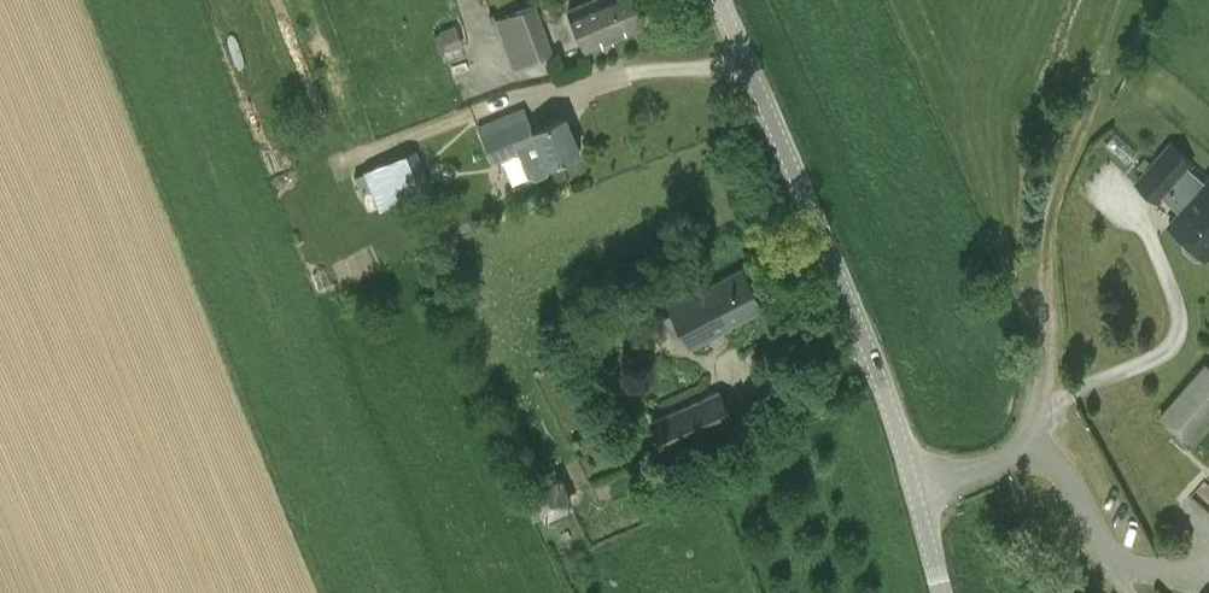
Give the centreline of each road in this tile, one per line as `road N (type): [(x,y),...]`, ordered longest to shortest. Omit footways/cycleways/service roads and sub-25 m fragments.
road 1 (unclassified): [(933,592),(875,381),(718,0)]

